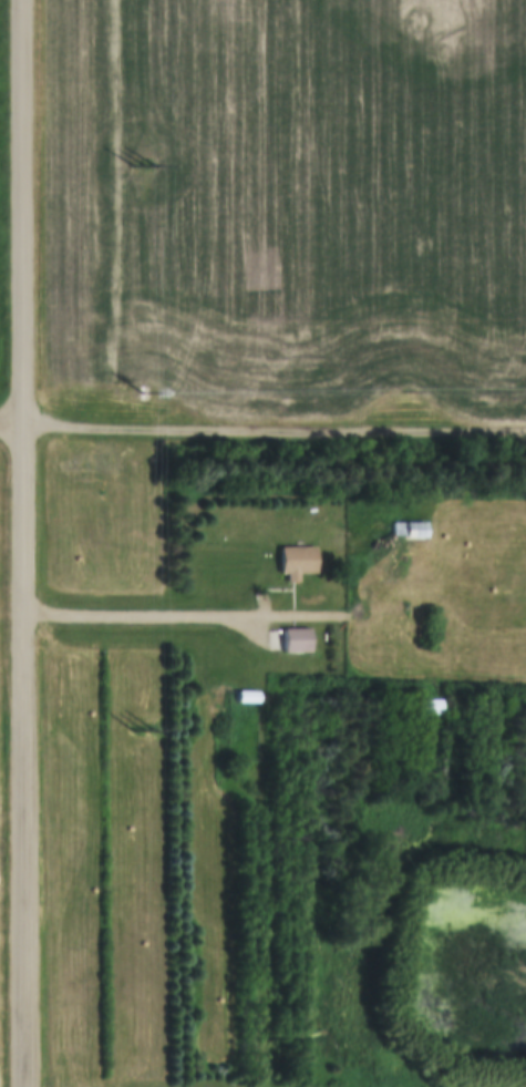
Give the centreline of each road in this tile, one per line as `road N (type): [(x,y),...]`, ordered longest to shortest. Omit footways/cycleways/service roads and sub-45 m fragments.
road 1 (residential): [(27,1086),(23,0)]
road 2 (track): [(525,439),(24,434)]

